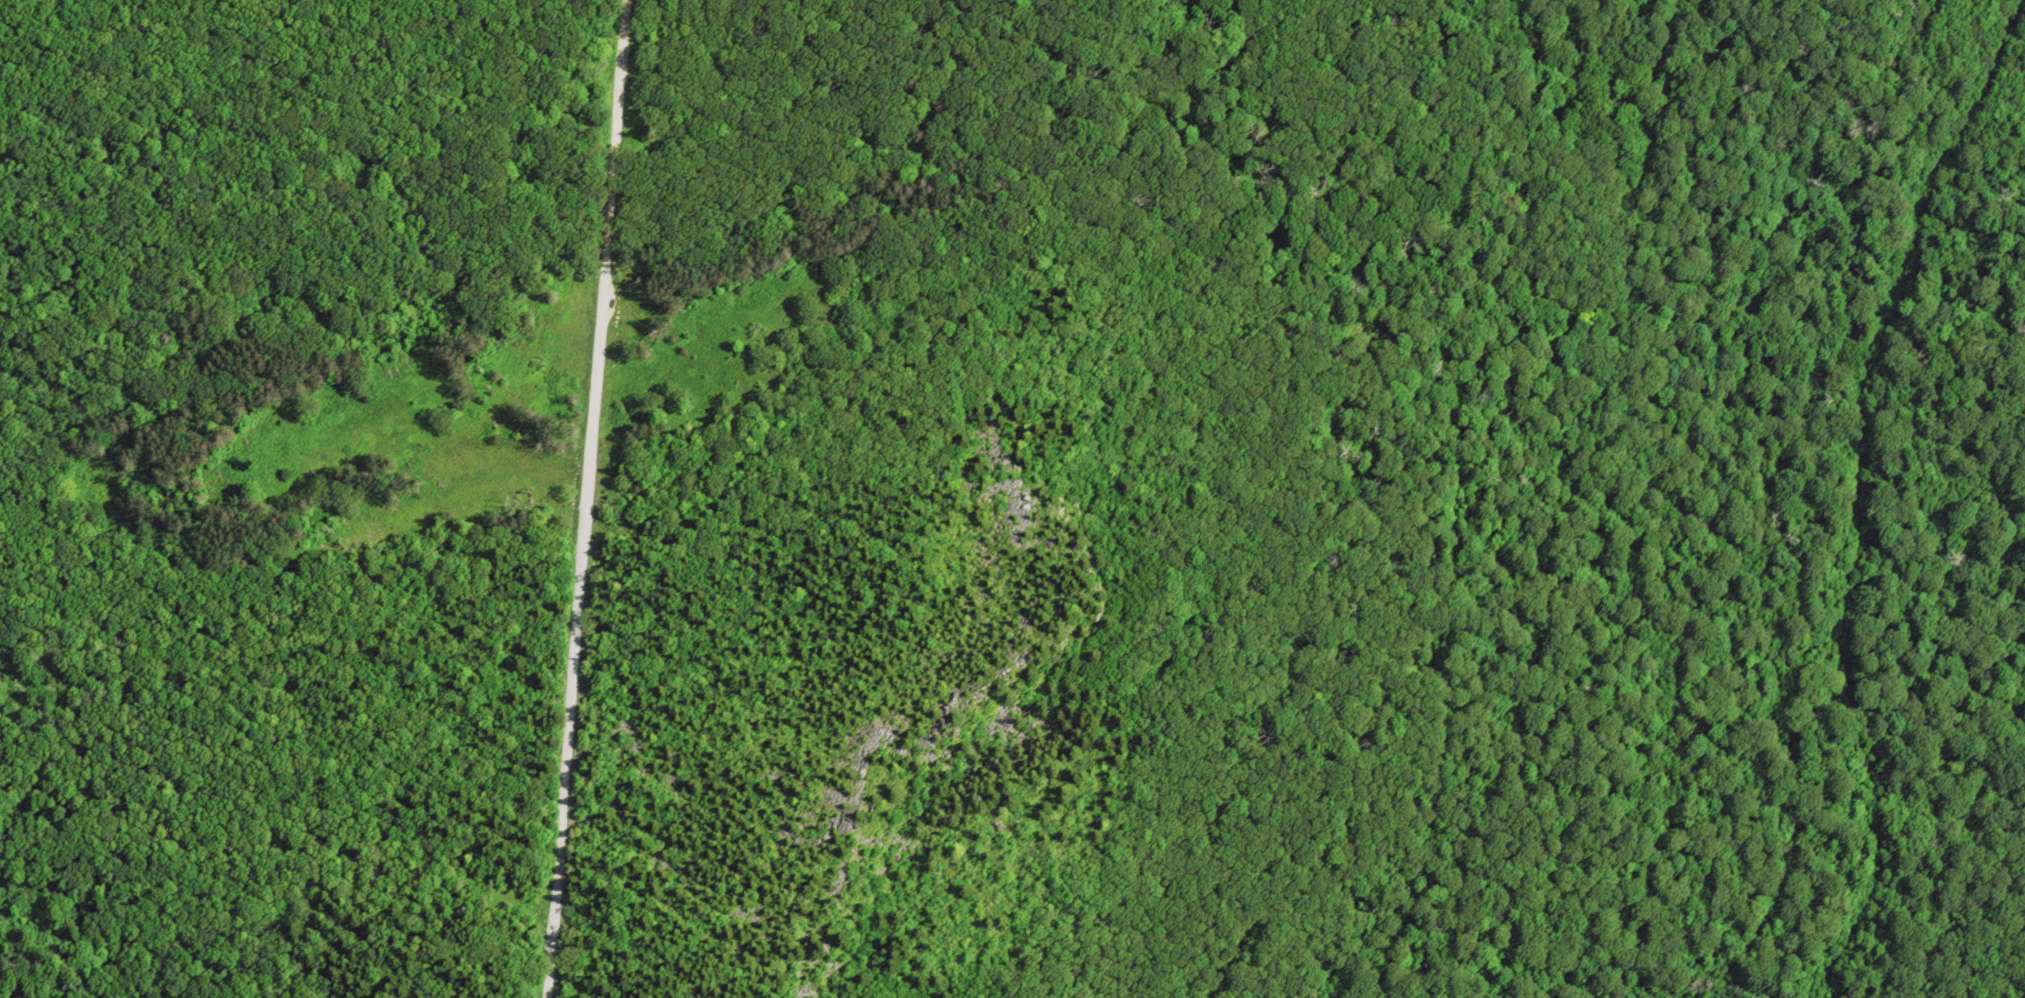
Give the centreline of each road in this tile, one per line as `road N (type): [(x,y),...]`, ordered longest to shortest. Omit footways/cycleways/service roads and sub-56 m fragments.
road 1 (residential): [(549,997),(628,0)]

